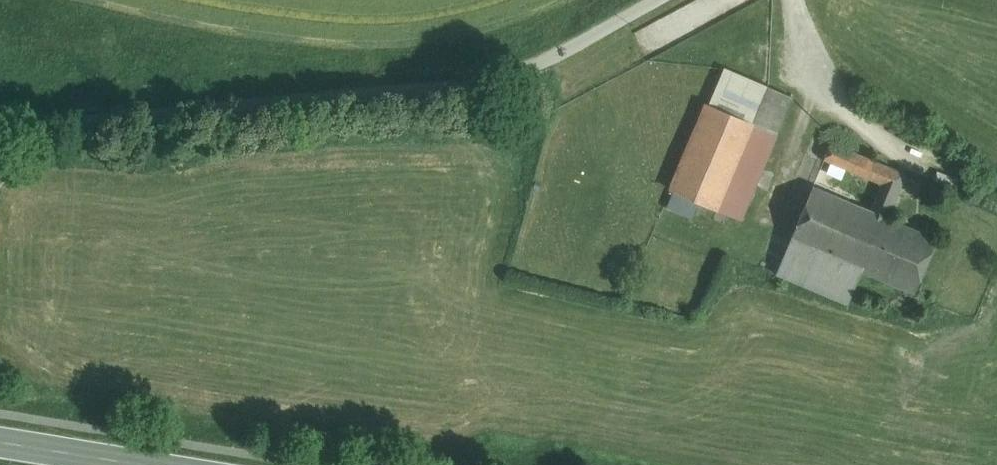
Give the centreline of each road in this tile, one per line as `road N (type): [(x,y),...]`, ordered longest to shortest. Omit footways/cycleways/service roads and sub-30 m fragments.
road 1 (unclassified): [(658,0),(503,83),(0,132)]
road 2 (secondary): [(140,464),(0,442)]

